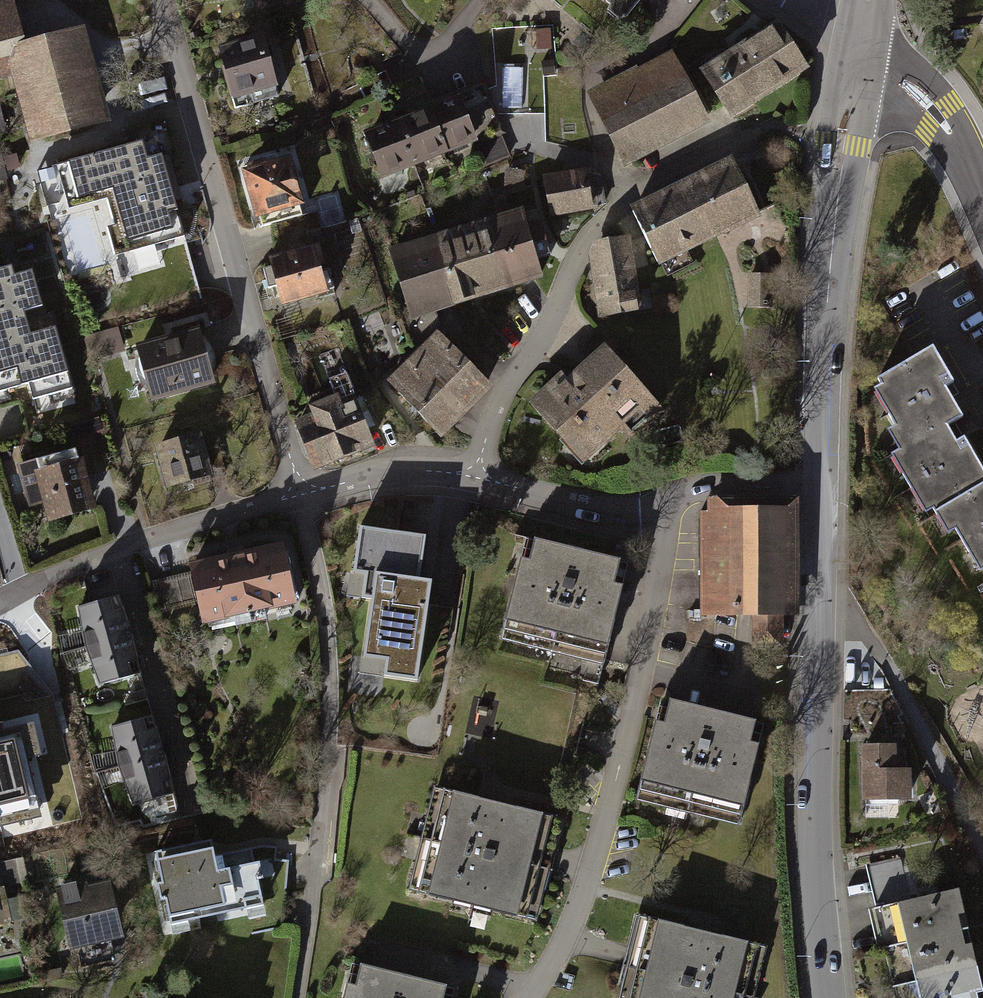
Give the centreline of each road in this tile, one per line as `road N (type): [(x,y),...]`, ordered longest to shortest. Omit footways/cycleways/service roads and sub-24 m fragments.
road 1 (residential): [(530,997),(577,922),(642,688),(672,498)]
road 2 (residential): [(163,0),(301,491)]
road 3 (secondary): [(827,997),(813,789),(821,491)]
road 4 (residential): [(473,478),(500,402),(589,236),(646,184),(730,142)]
road 5 (secondary): [(821,491),(832,254),(857,65)]
road 6 (residential): [(301,491),(0,600)]
road 7 (residential): [(672,498),(607,509),(473,478)]
road 8 (tertiary): [(982,206),(949,132),(857,65)]
road 9 (residential): [(473,478),(416,474),(301,491)]
road 10 (residential): [(821,491),(672,498)]

